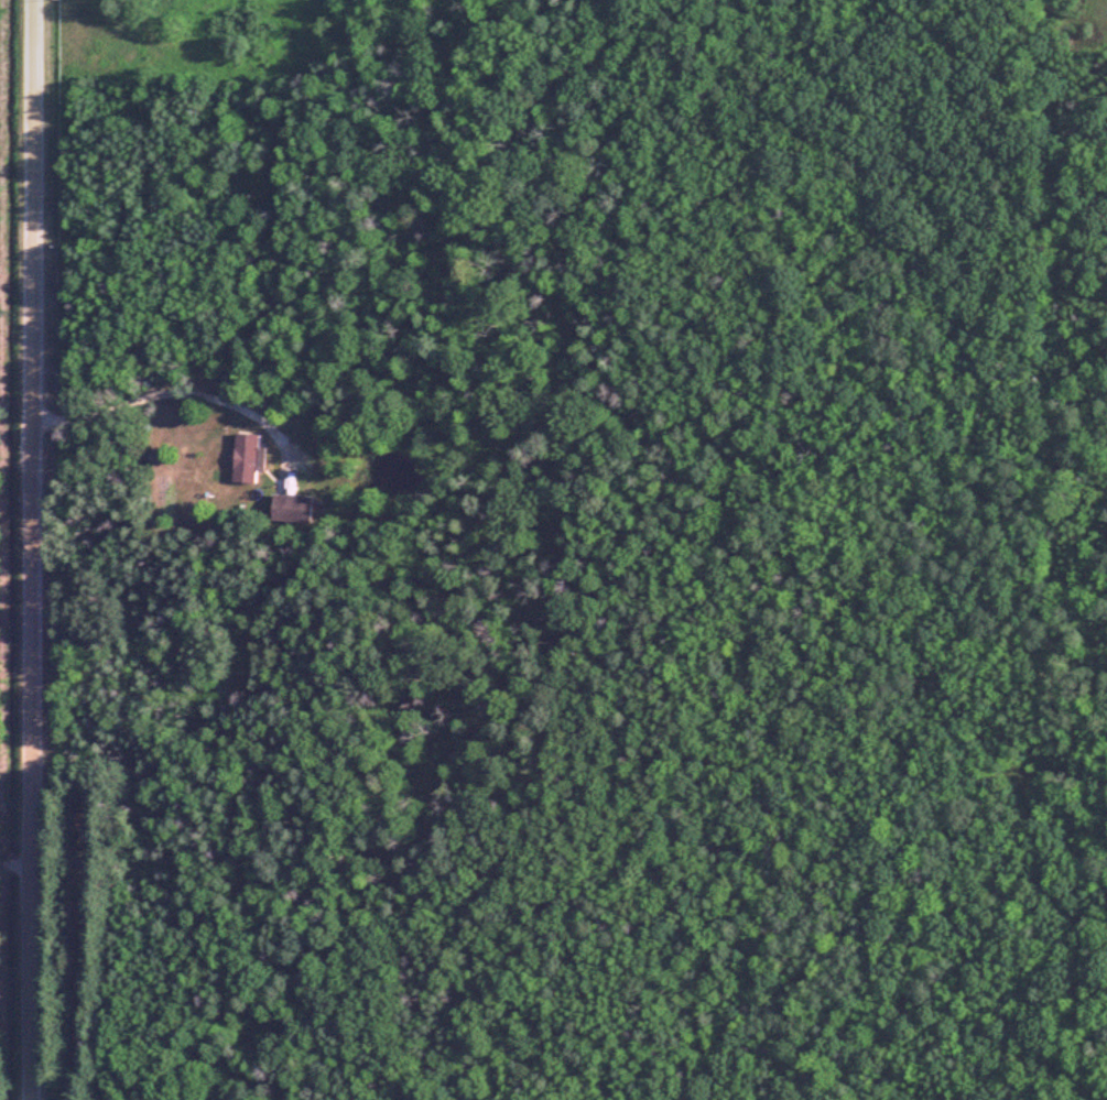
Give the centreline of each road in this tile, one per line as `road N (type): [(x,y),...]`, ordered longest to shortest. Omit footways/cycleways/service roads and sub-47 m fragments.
road 1 (residential): [(35,1099),(39,0)]

